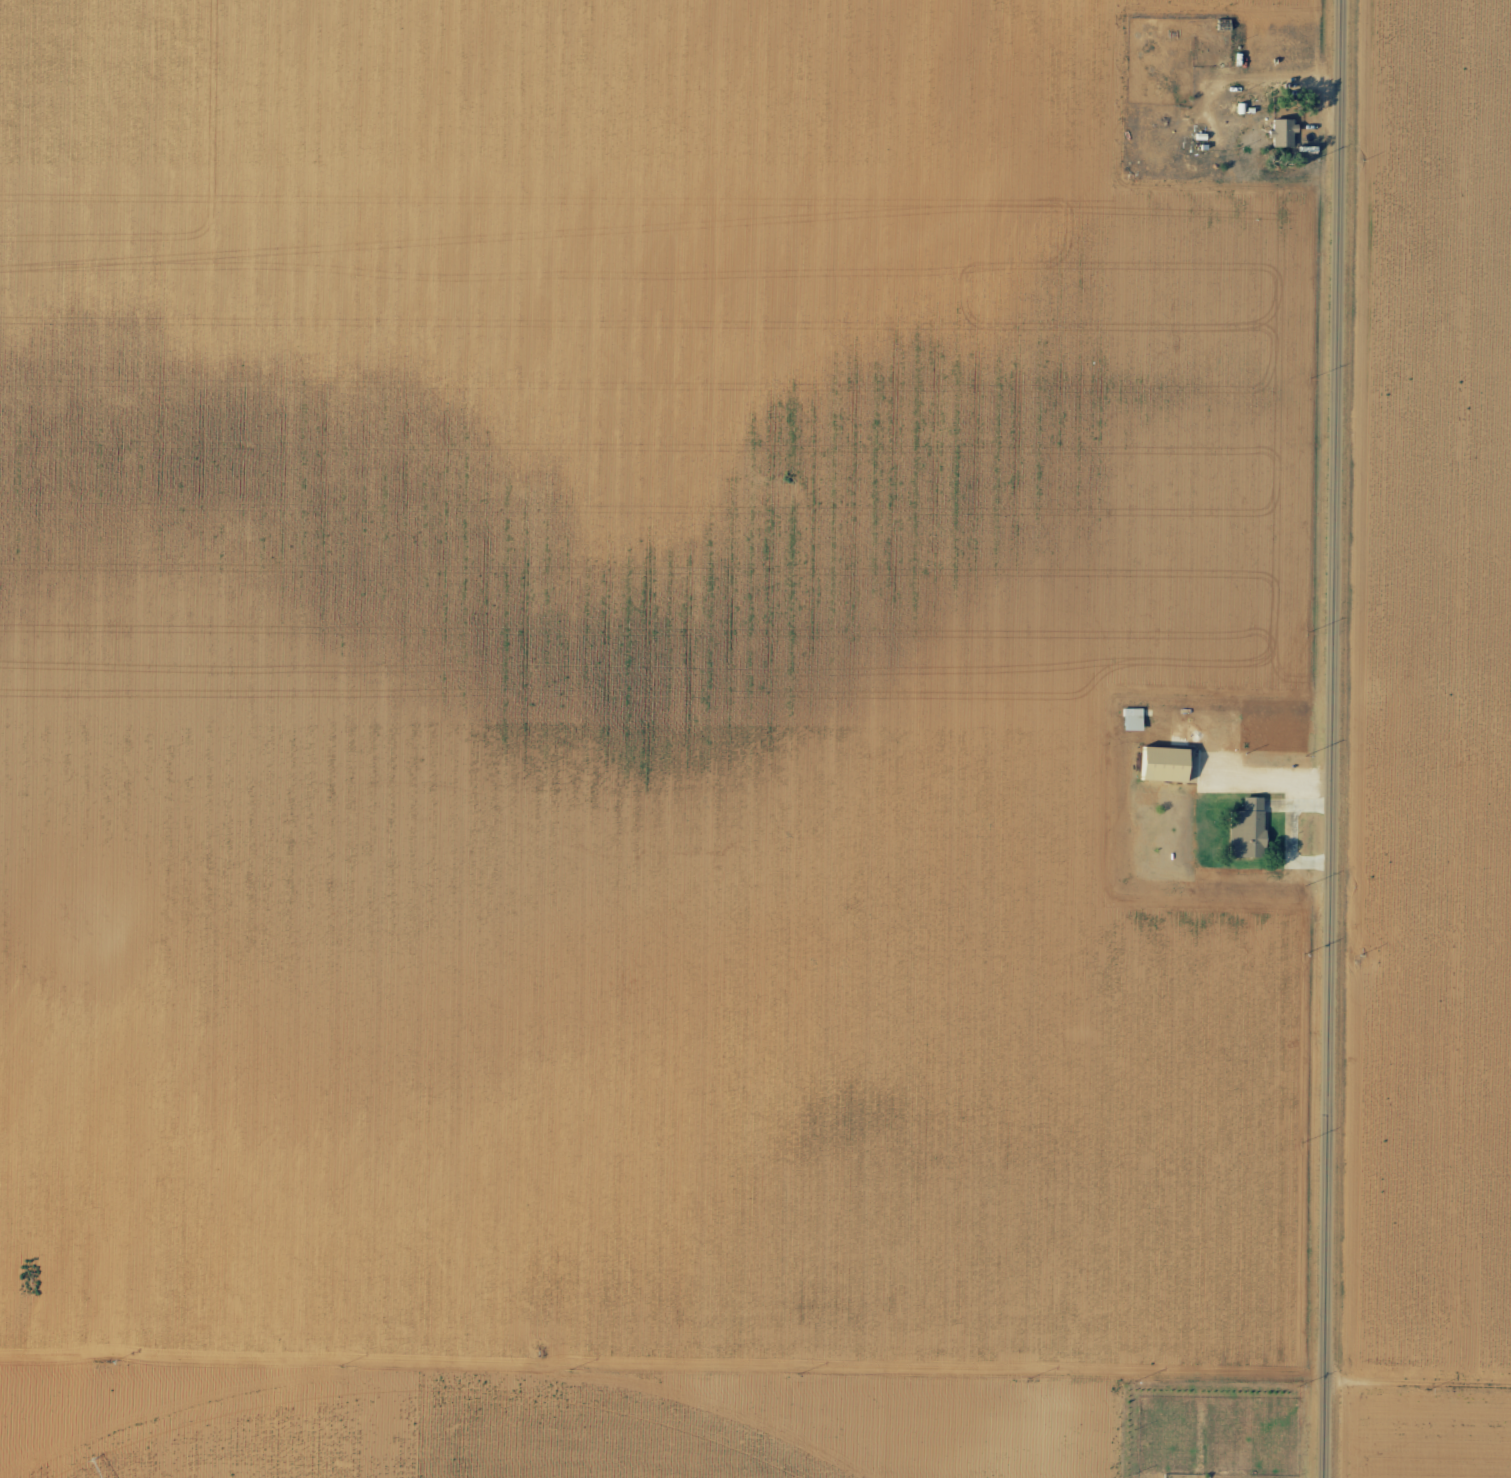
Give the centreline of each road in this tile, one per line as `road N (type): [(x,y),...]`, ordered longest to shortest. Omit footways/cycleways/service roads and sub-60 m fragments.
road 1 (residential): [(1335,1477),(1344,0)]

